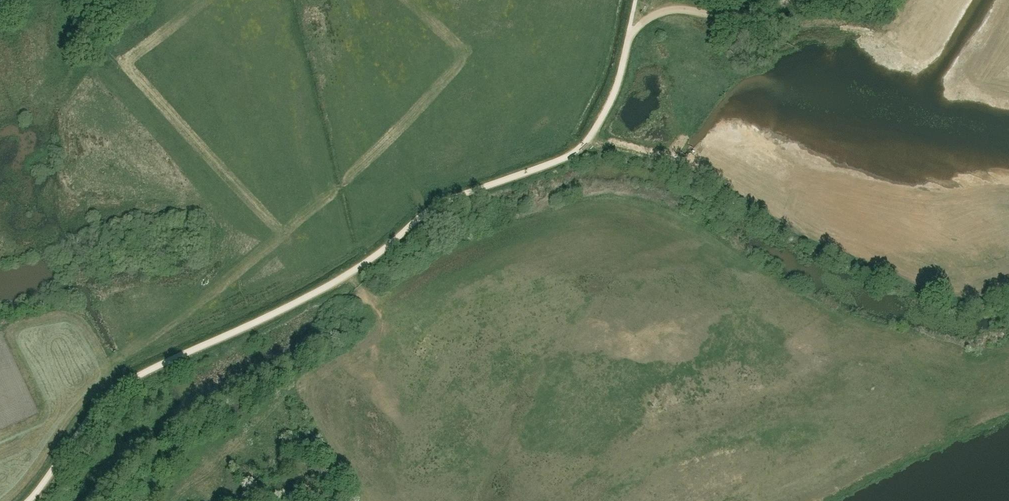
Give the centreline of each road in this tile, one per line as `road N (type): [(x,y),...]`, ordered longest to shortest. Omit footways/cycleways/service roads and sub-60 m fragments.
road 1 (unclassified): [(28,500),(85,422),(128,385),(344,276)]
road 2 (track): [(792,0),(715,17),(672,9),(629,35)]

